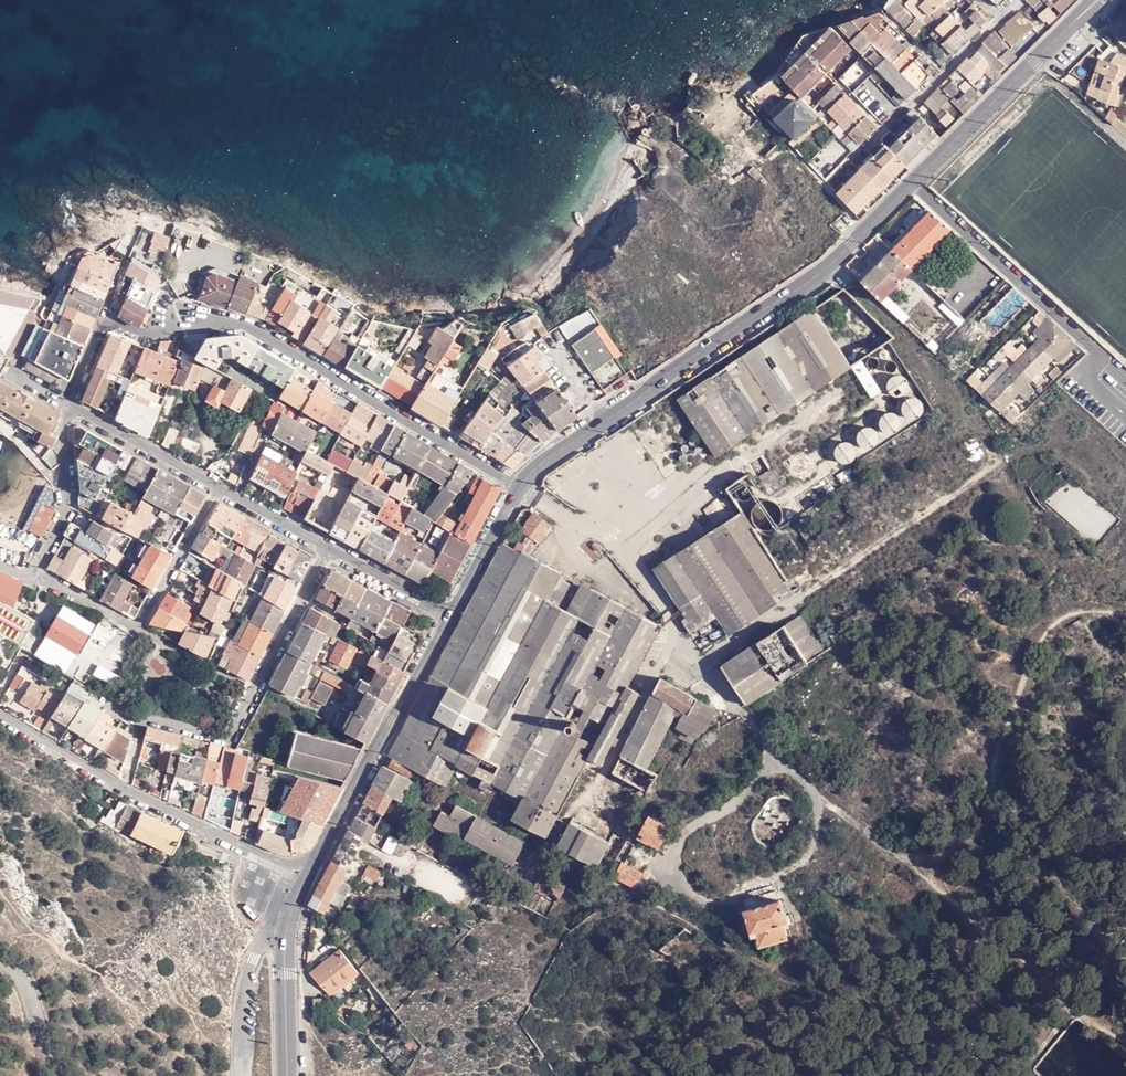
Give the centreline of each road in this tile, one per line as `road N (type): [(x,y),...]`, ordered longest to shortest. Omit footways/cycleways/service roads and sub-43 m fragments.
road 1 (tertiary): [(520,487),(548,459),(825,270),(1099,0)]
road 2 (track): [(1125,467),(1089,447),(1006,454),(704,665)]
road 3 (residential): [(104,317),(143,334),(245,326),(520,487)]
road 4 (residential): [(308,874),(124,788),(0,713)]
road 5 (unclassified): [(328,547),(230,735),(107,706)]
road 6 (tertiary): [(308,874),(453,617)]
road 7 (track): [(998,460),(940,379),(832,264)]
road 8 (track): [(886,849),(775,1043),(772,1075)]
road 9 (track): [(886,849),(920,870),(1076,1009)]
road 10 (track): [(999,759),(1023,678),(1066,614),(1098,610),(1125,619)]
road 11 (residential): [(857,158),(1001,17)]
road 12 (residential): [(31,578),(66,507),(69,404)]
road 13 (residential): [(220,487),(69,404)]
road 14 (residential): [(138,627),(220,487)]
road 15 (residential): [(284,943),(265,944),(254,955),(238,1075)]
road 16 (tertiary): [(453,617),(520,487)]
road 17 (residential): [(453,617),(328,547)]
road 18 (tertiary): [(287,1075),(284,943)]
road 19 (residential): [(328,547),(220,487)]

